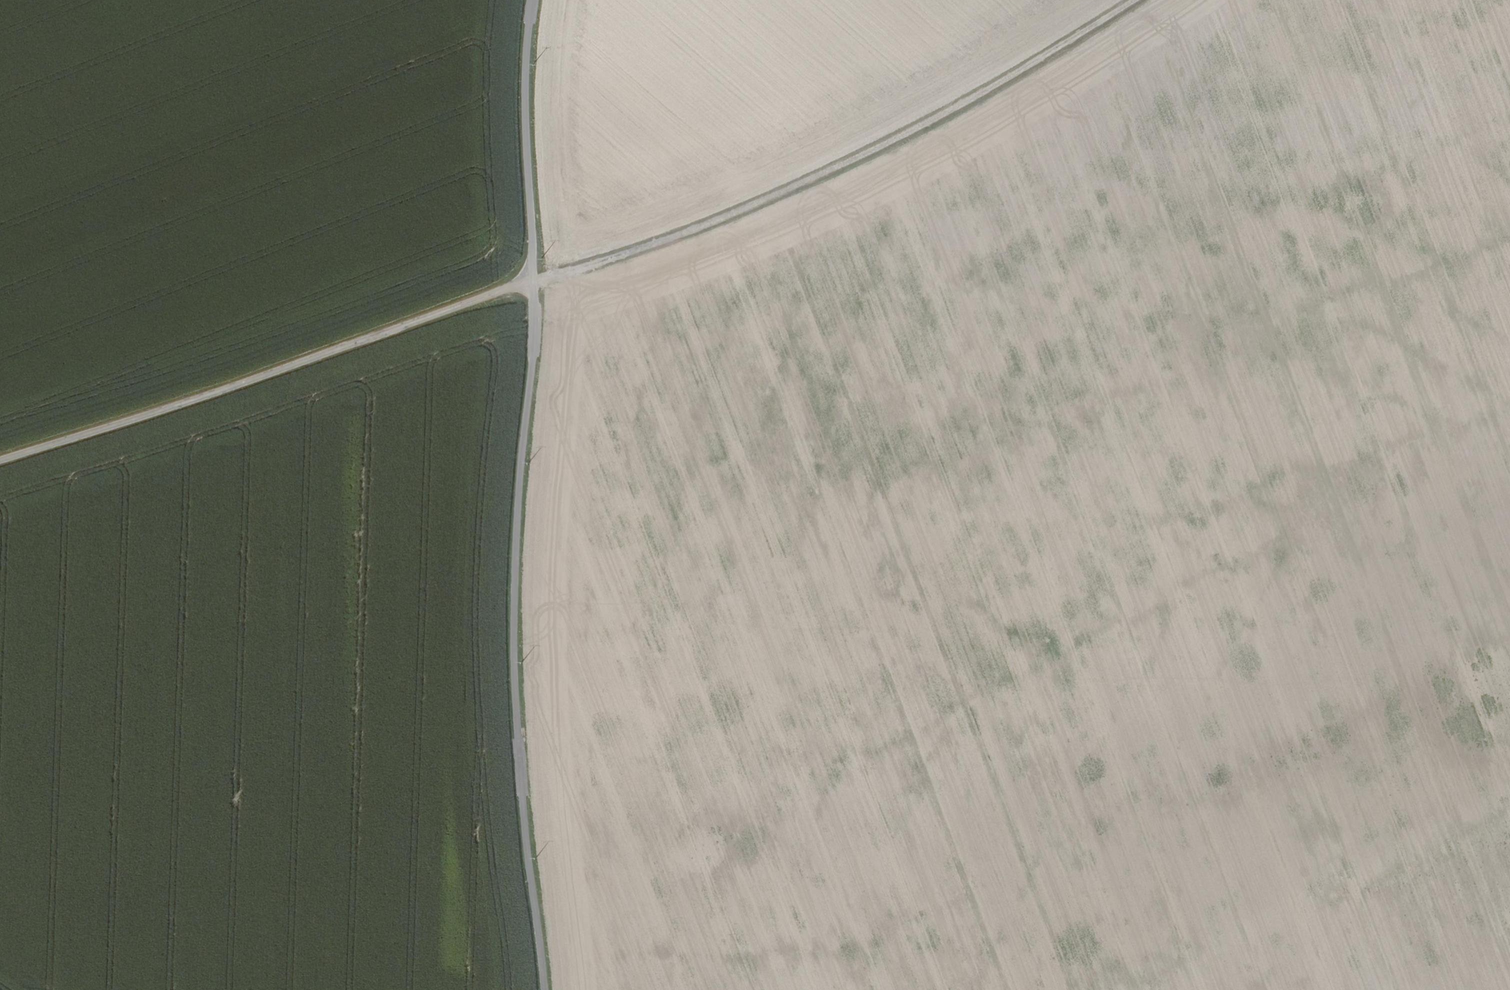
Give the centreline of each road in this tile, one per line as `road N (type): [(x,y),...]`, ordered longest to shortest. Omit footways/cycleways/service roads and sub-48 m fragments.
road 1 (unclassified): [(533,281),(513,684),(543,989)]
road 2 (unclassified): [(0,461),(533,281)]
road 3 (unclassified): [(531,0),(525,162),(533,281)]

